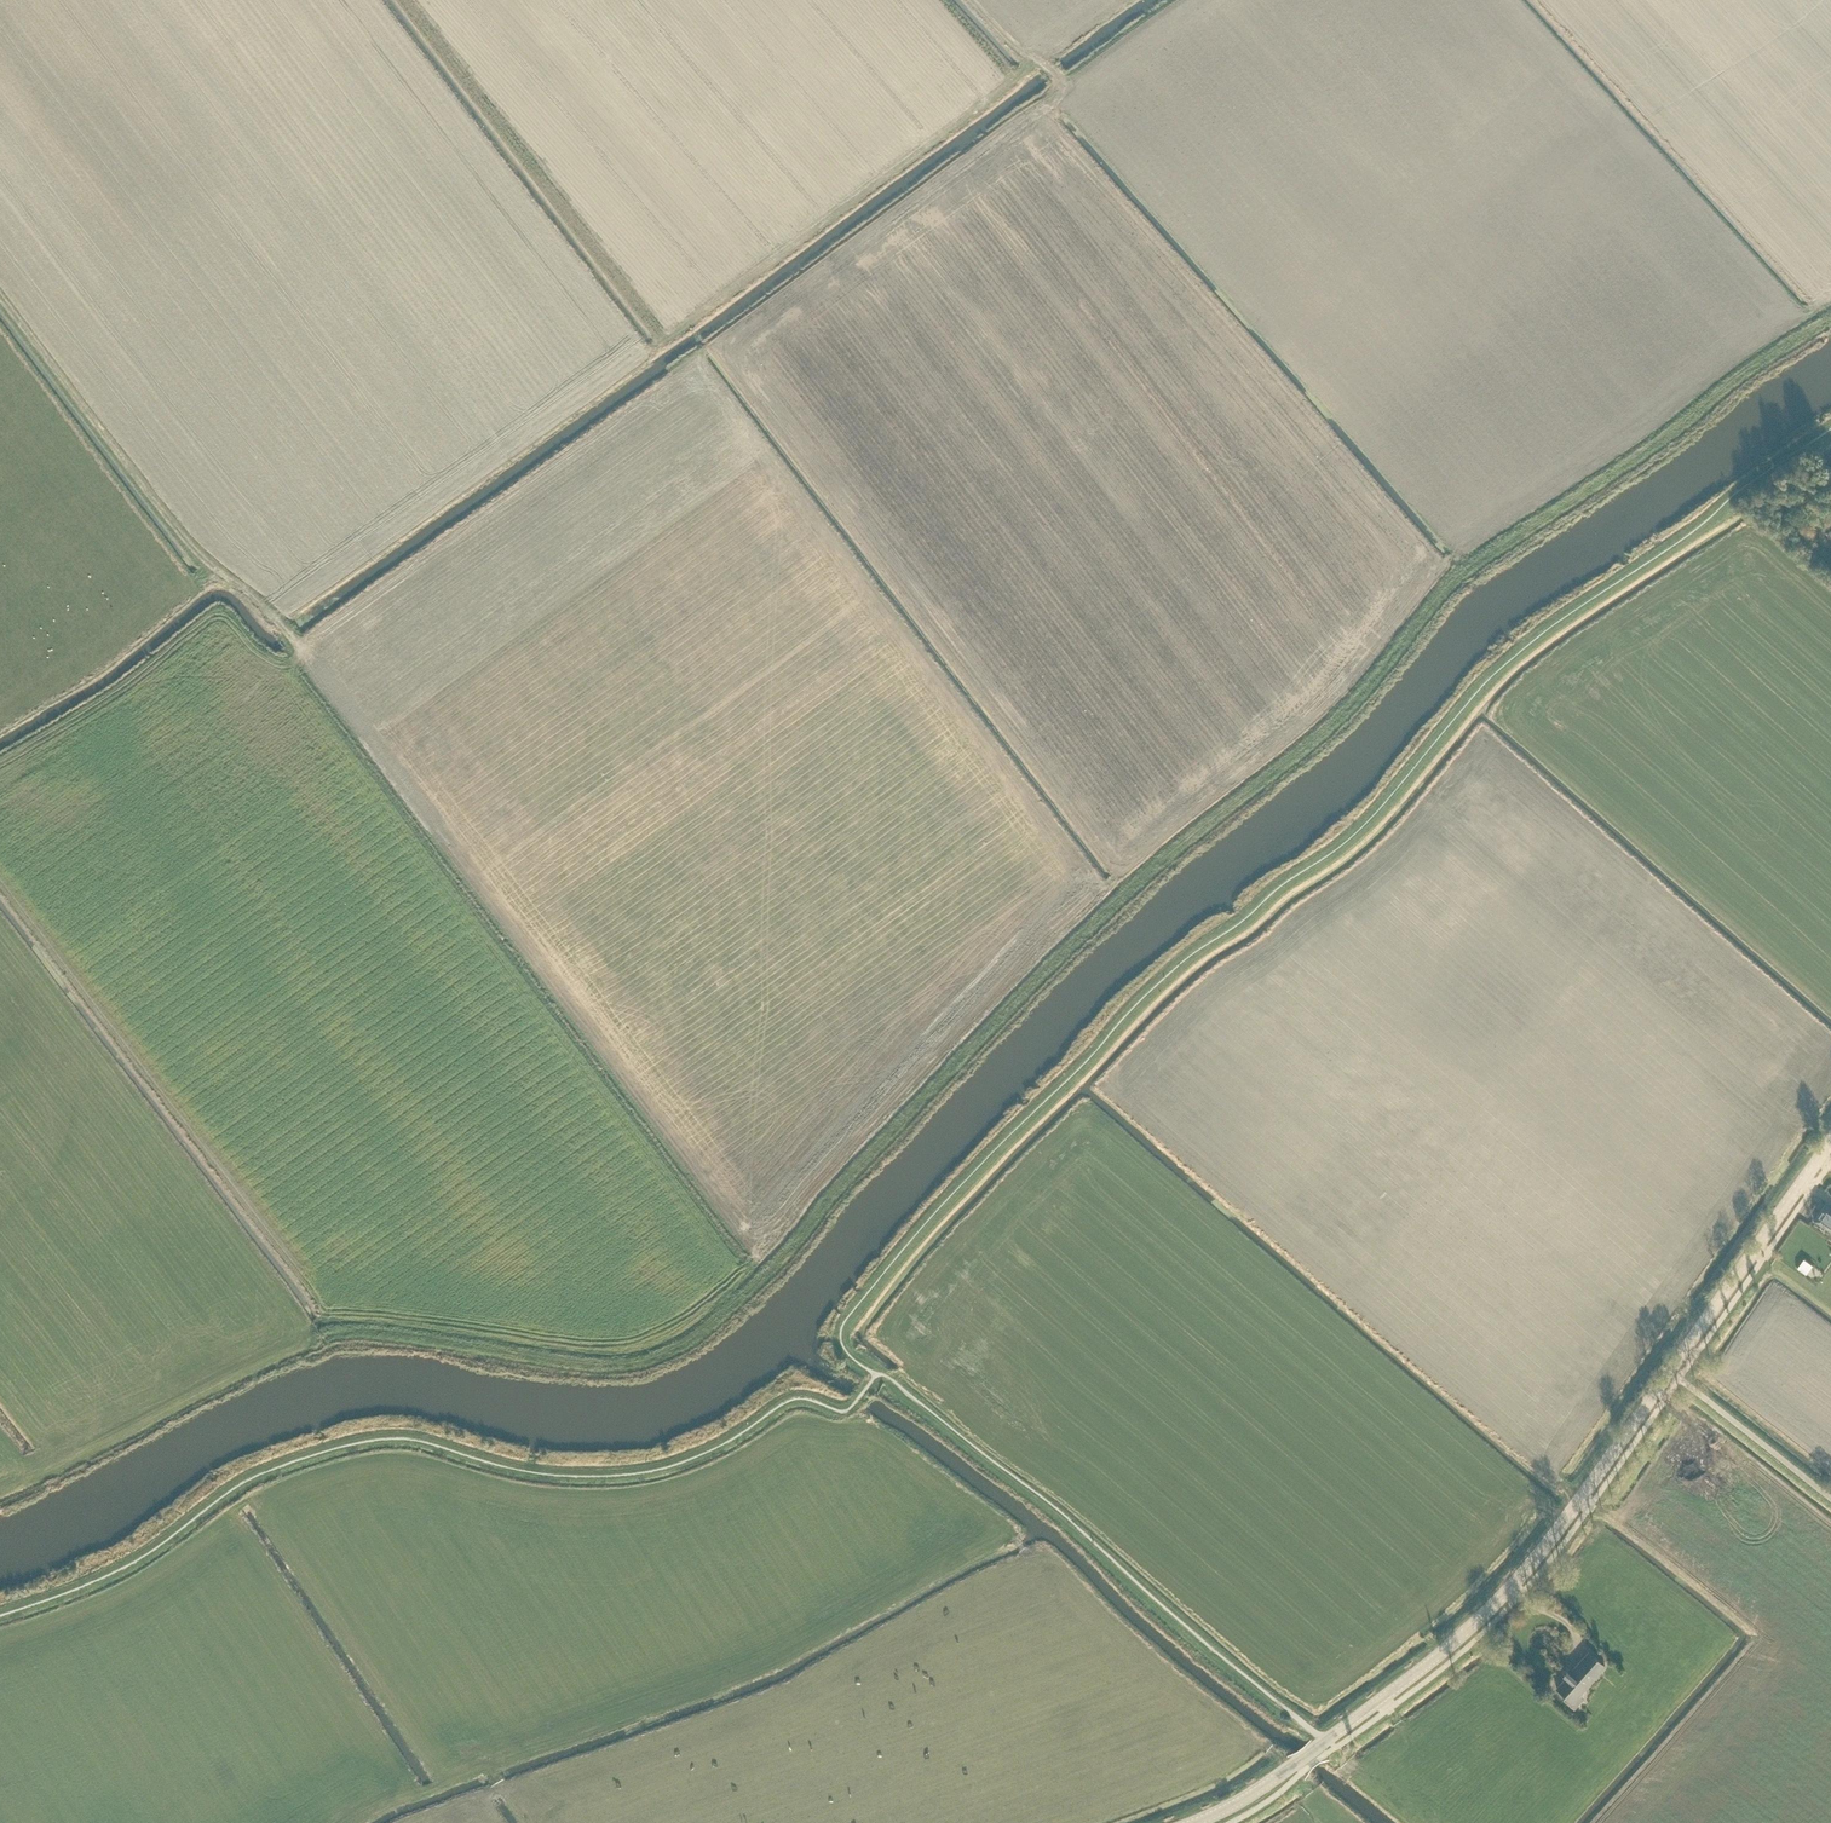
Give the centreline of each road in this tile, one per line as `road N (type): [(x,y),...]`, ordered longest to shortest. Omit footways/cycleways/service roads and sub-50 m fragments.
road 1 (tertiary): [(1193,1822),(1325,1742),(1509,1589),(1574,1510),(1830,1142)]

